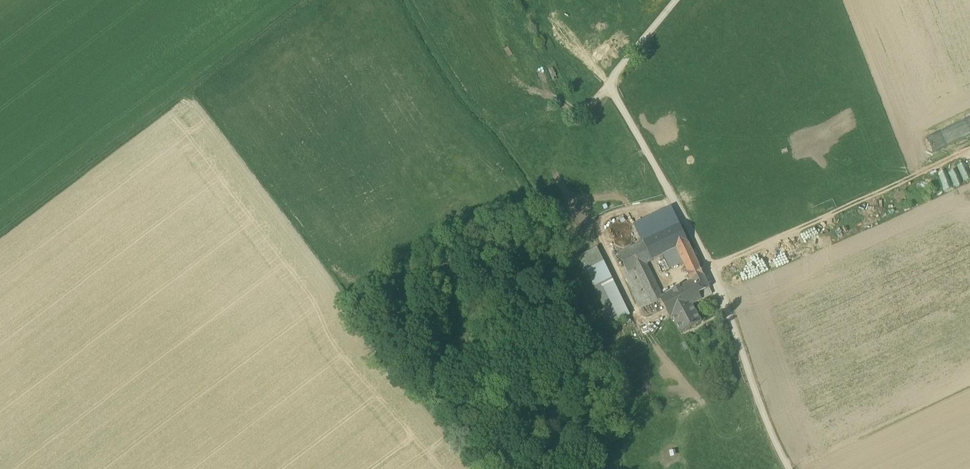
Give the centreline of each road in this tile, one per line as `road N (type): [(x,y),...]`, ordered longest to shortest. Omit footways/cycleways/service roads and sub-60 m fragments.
road 1 (unclassified): [(687,0),(615,88),(712,269),(790,468)]
road 2 (track): [(0,233),(310,0)]

